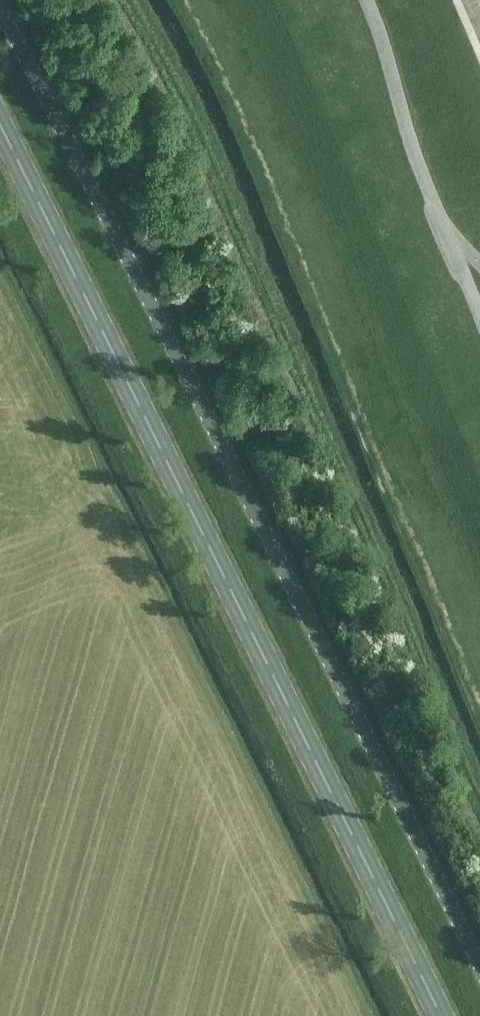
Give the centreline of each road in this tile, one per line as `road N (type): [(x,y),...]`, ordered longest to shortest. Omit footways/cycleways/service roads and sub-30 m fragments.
road 1 (unclassified): [(479,968),(0,10)]
road 2 (secondary): [(441,1015),(0,125)]

